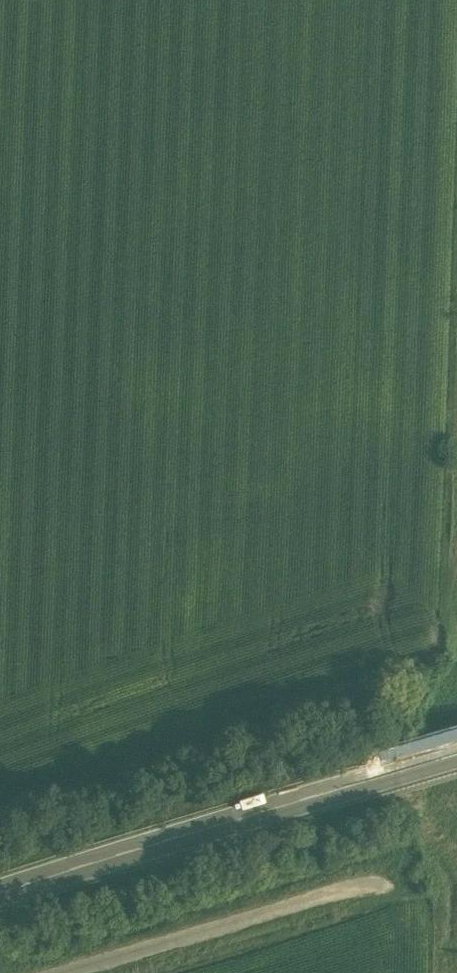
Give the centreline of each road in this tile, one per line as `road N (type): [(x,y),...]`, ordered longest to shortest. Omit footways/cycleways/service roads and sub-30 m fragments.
road 1 (secondary): [(0,891),(456,753)]
road 2 (track): [(82,972),(393,879)]

